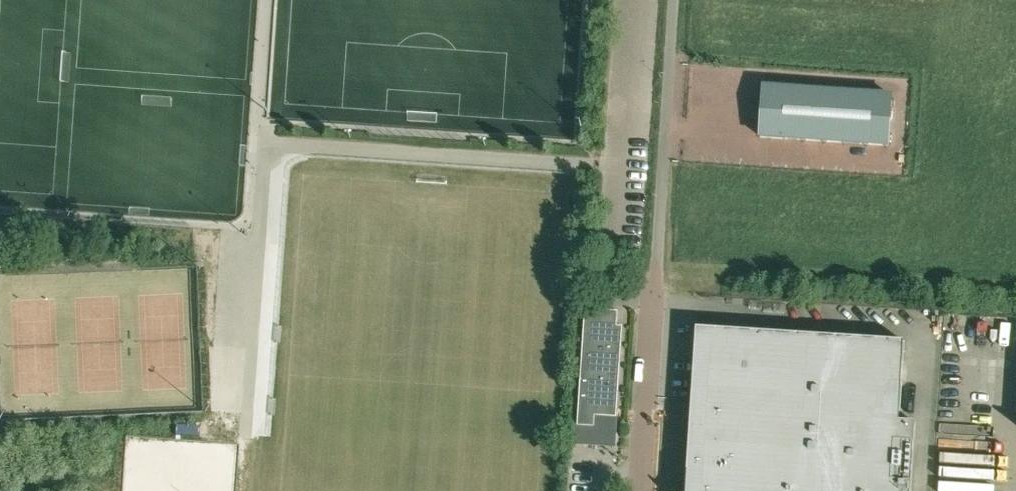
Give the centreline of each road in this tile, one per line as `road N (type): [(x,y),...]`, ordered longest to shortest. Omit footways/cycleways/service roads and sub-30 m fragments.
road 1 (unclassified): [(643,490),(674,0)]

